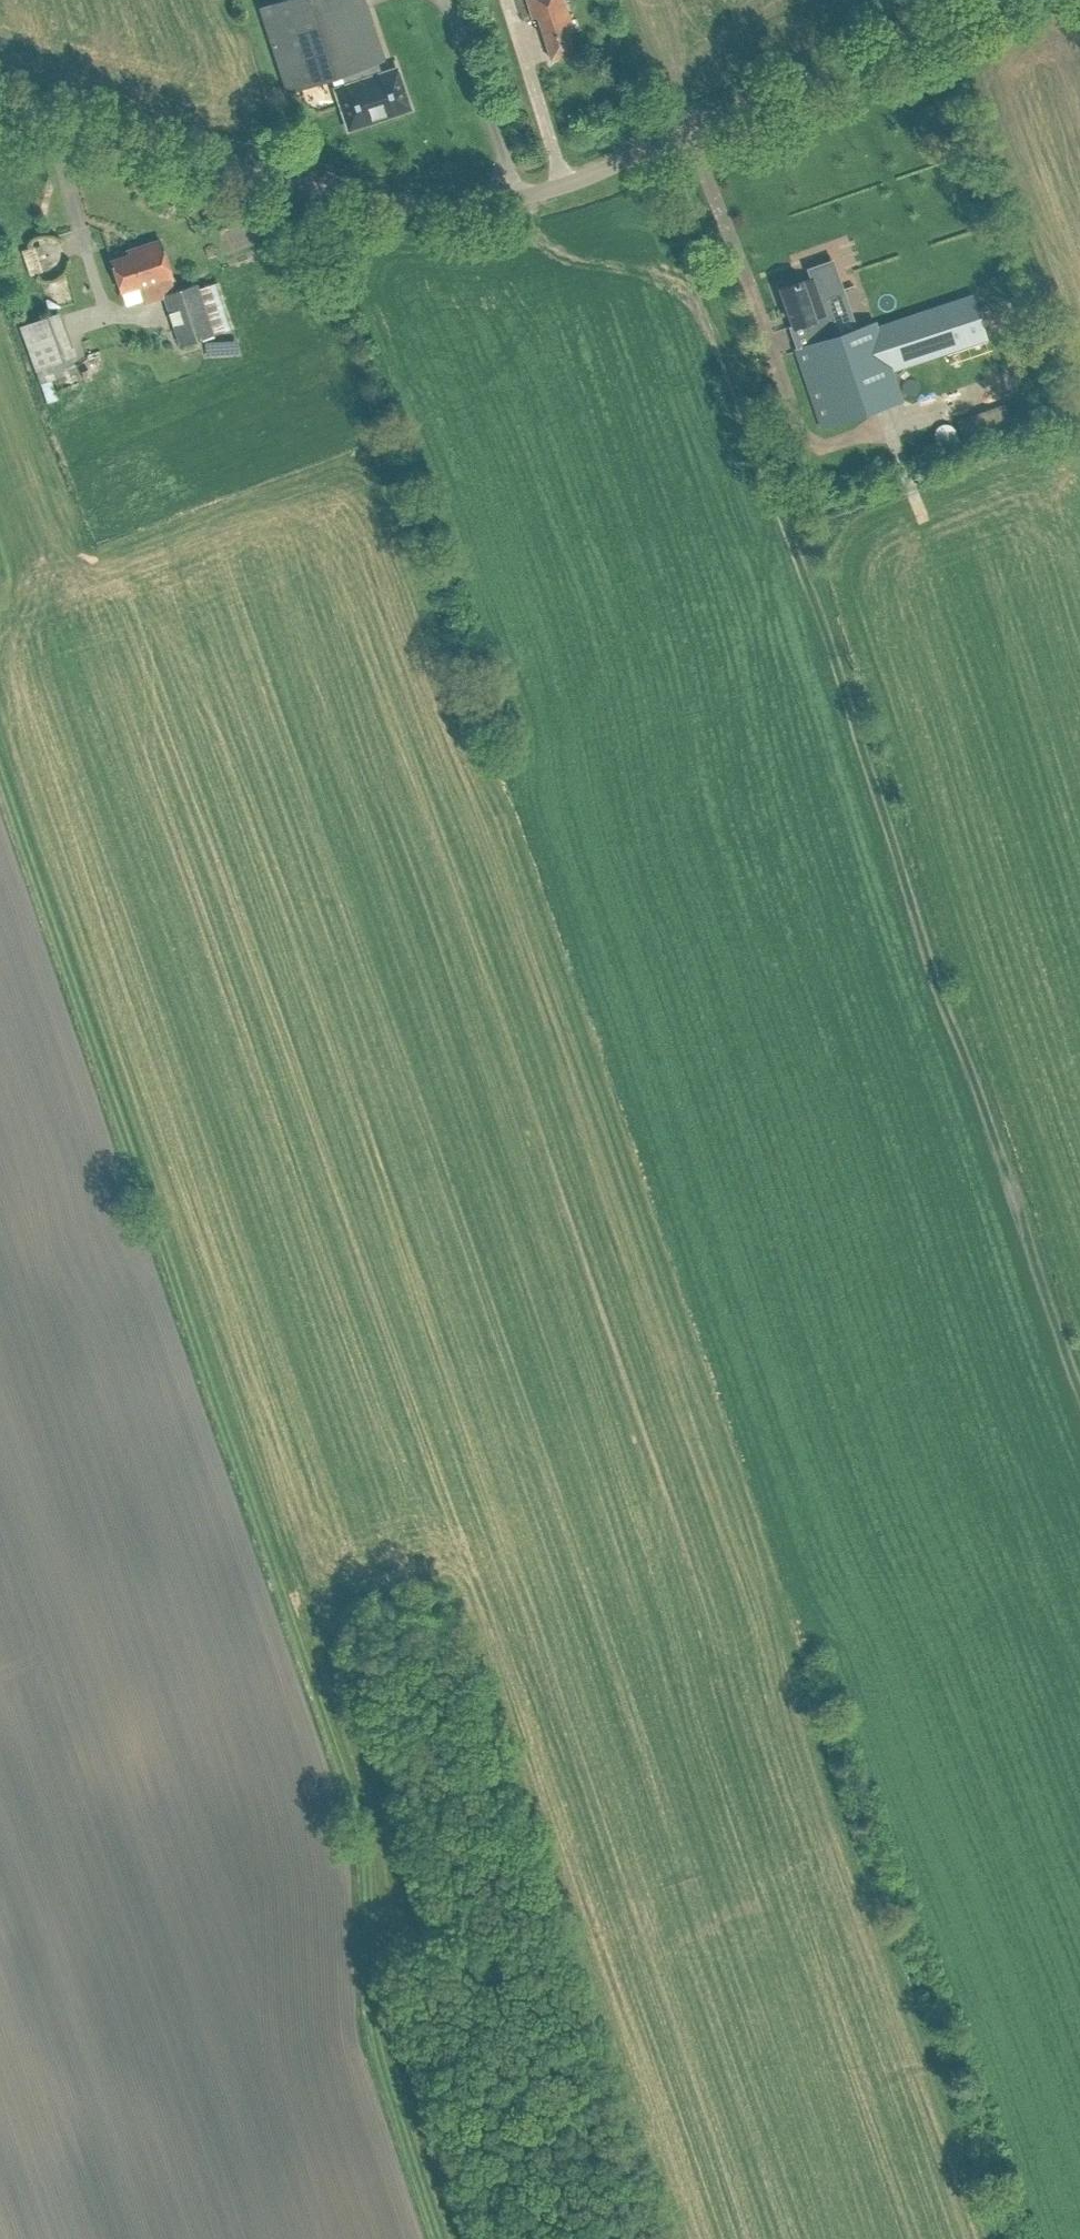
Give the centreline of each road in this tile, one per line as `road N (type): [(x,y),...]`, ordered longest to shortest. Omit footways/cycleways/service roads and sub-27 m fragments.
road 1 (track): [(0,780),(295,1636),(366,1814),(369,2012),(443,2238)]
road 2 (unclassified): [(978,0),(596,173),(463,205),(334,194),(0,111)]

